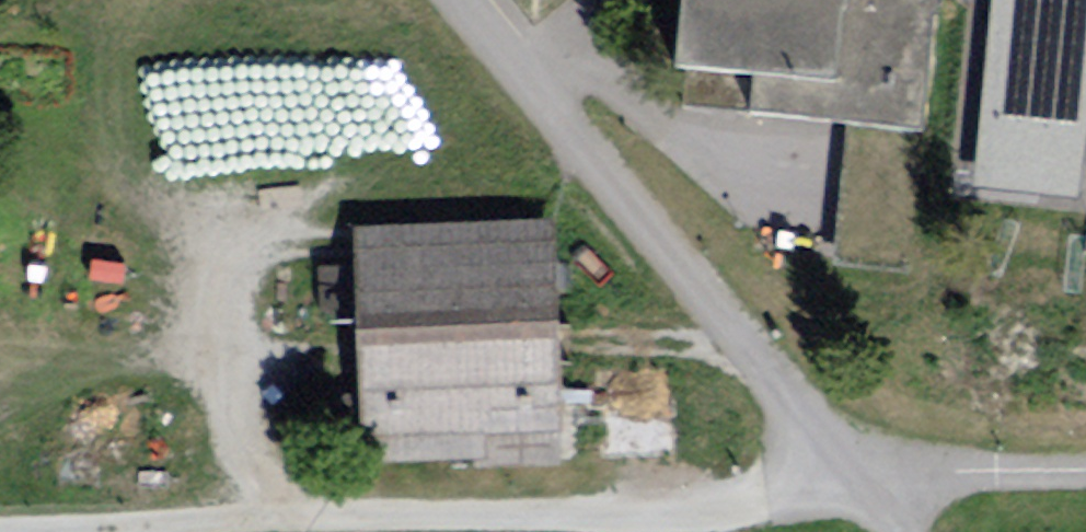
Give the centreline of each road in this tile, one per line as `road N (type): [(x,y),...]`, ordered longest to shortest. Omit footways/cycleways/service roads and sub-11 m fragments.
road 1 (unclassified): [(455,0),(864,501)]
road 2 (unclassified): [(306,531),(703,522),(864,501)]
road 3 (unclassified): [(864,501),(1085,484)]

